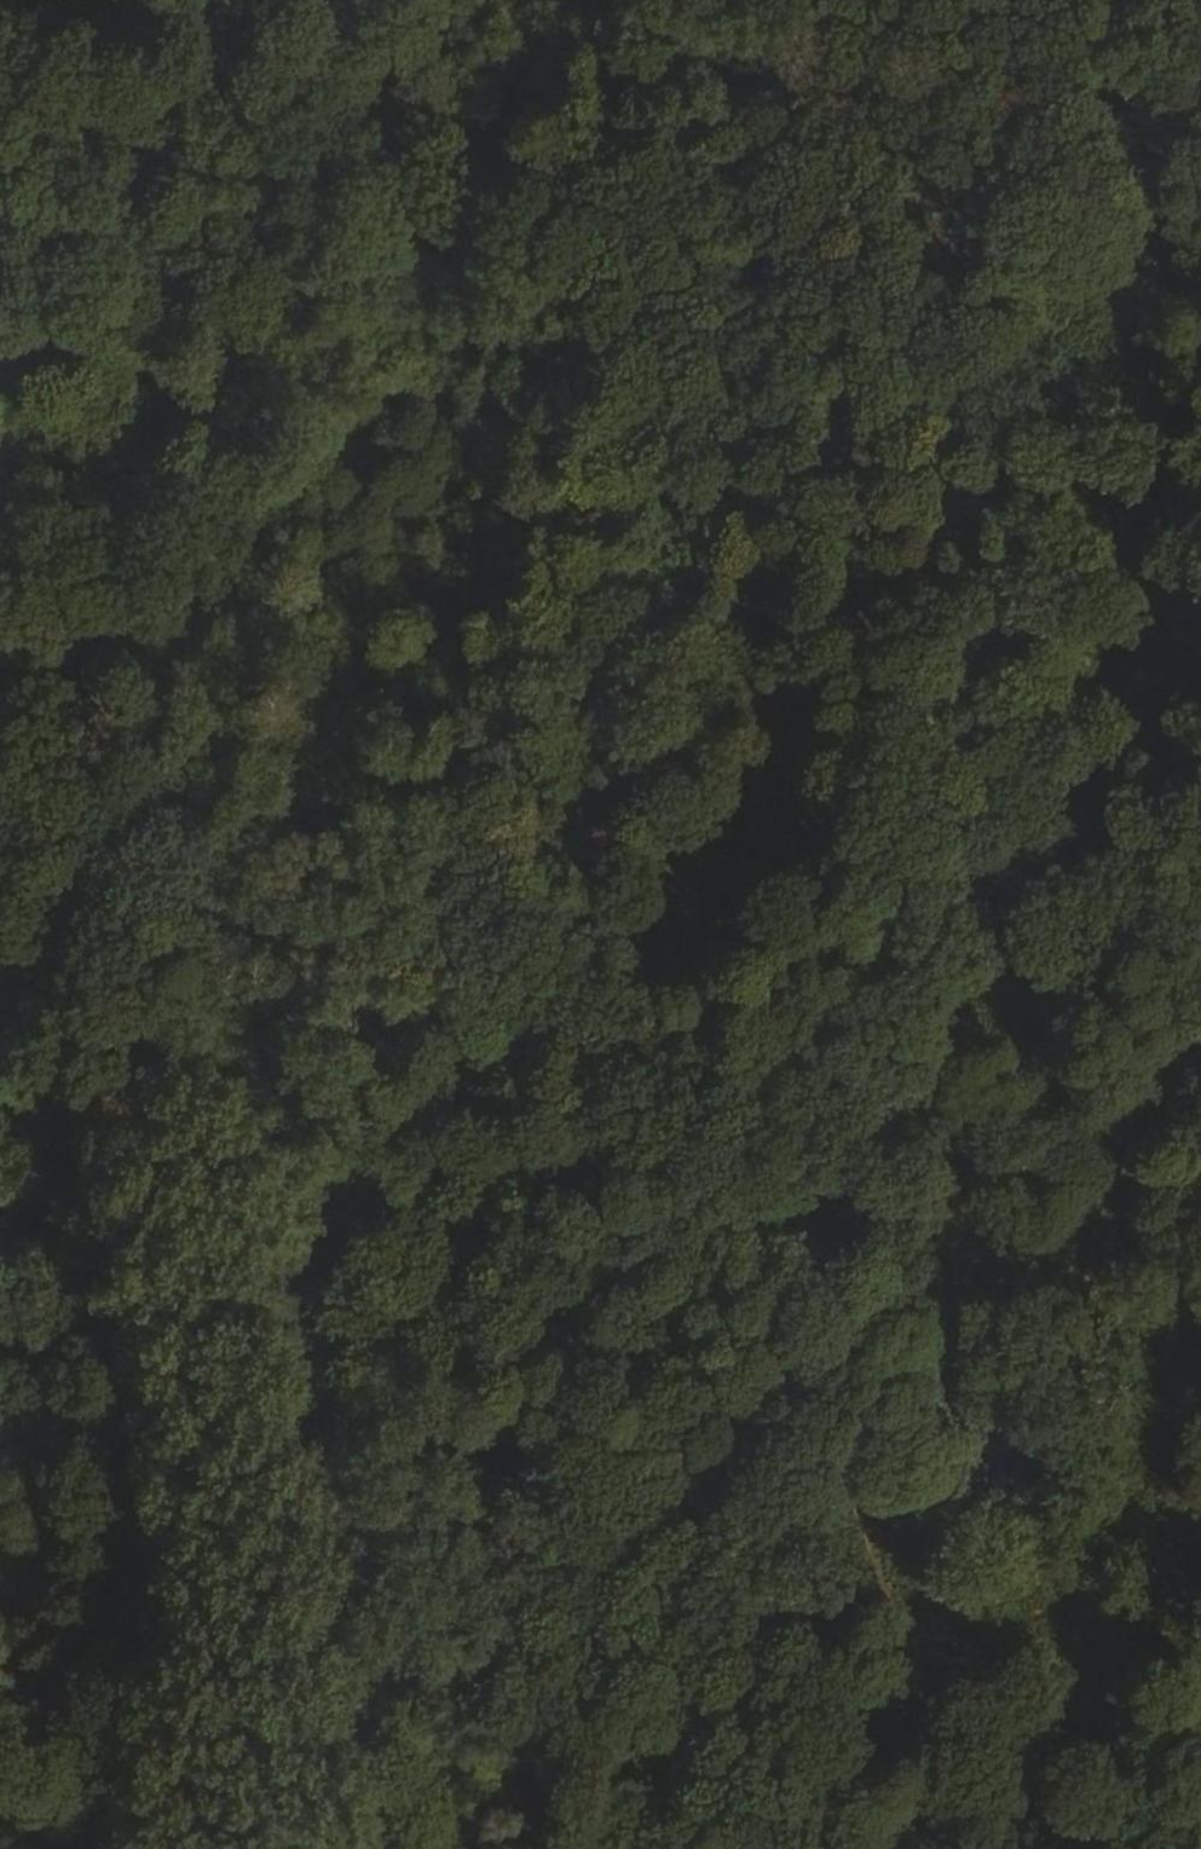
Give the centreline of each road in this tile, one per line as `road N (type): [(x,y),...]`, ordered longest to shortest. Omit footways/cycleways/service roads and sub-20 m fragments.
road 1 (track): [(100,1848),(115,1768),(25,1552),(0,1516)]

